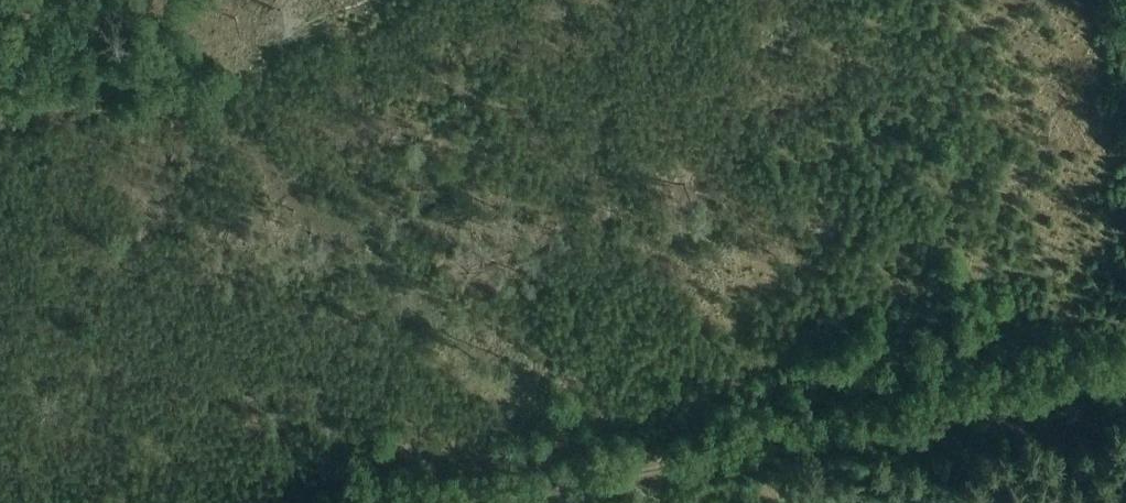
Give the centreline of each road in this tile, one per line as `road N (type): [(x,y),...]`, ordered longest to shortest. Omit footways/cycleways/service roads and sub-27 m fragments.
road 1 (track): [(1125,370),(496,502)]

